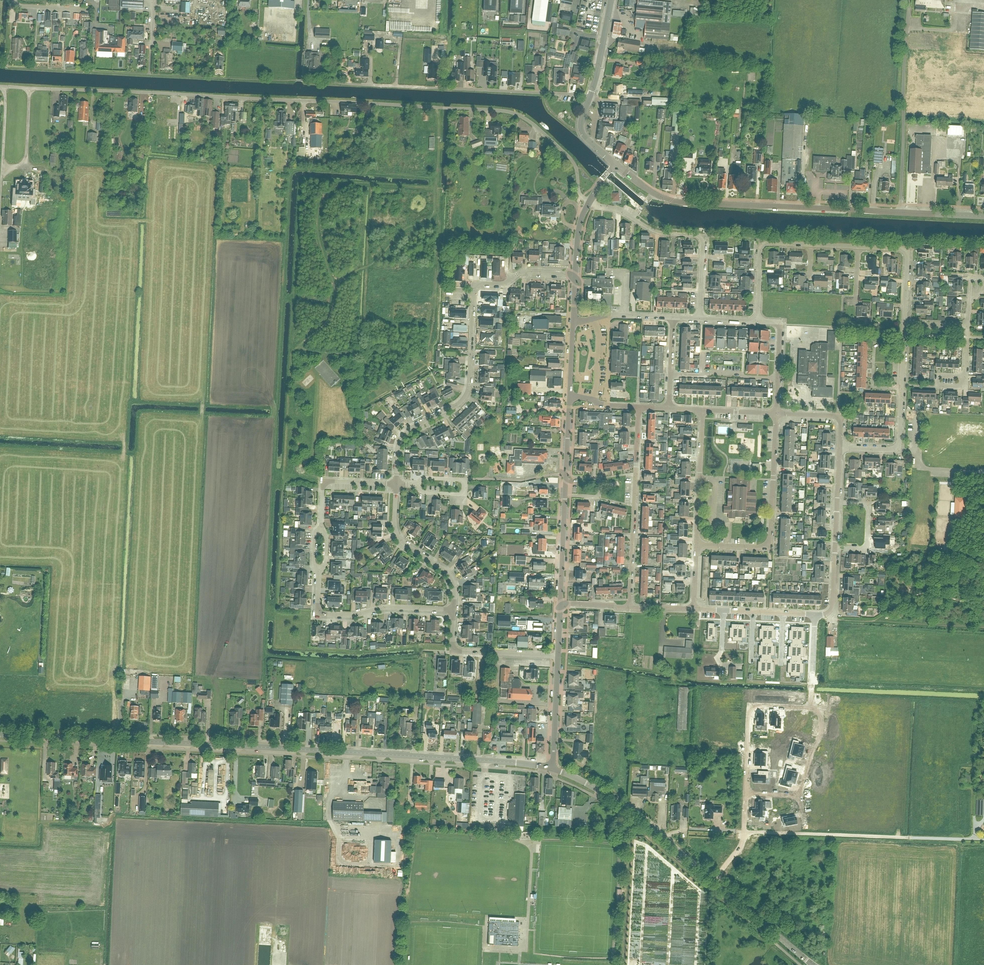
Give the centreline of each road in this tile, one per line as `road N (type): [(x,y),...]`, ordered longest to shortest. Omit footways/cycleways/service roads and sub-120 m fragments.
road 1 (unclassified): [(589,202),(579,194),(570,159),(509,112),(0,87)]
road 2 (track): [(266,609),(290,176),(296,170),(437,181)]
road 3 (tertiary): [(553,768),(0,733)]
road 4 (track): [(423,651),(346,663),(265,651),(266,609),(277,609),(292,352)]
road 5 (residential): [(396,484),(403,436),(467,394),(475,286),(522,273),(575,274)]
road 6 (tertiary): [(900,213),(681,202),(648,190),(616,164)]
road 7 (track): [(726,831),(983,841)]
road 8 (residential): [(339,84),(590,96)]
road 9 (residential): [(900,213),(909,0)]
road 10 (track): [(277,416),(139,411),(132,452),(124,452),(125,435)]
road 11 (residential): [(696,545),(768,543),(776,414)]
road 12 (residential): [(630,607),(638,407)]
road 13 (residential): [(589,202),(654,231),(700,238),(700,319)]
road 14 (residential): [(454,610),(451,573),(398,537),(396,484)]
road 15 (residential): [(558,656),(453,651),(454,610)]
road 16 (residential): [(810,709),(750,707),(746,792)]
road 17 (residential): [(696,545),(702,409)]
road 18 (residential): [(318,613),(454,610)]
road 19 (tertiary): [(665,839),(626,807),(553,768)]
road 20 (track): [(0,445),(124,452),(123,460)]
road 21 (tertiary): [(813,964),(712,880)]
road 22 (residential): [(811,244),(762,246),(757,321)]
road 23 (residential): [(904,323),(907,250),(858,247)]

